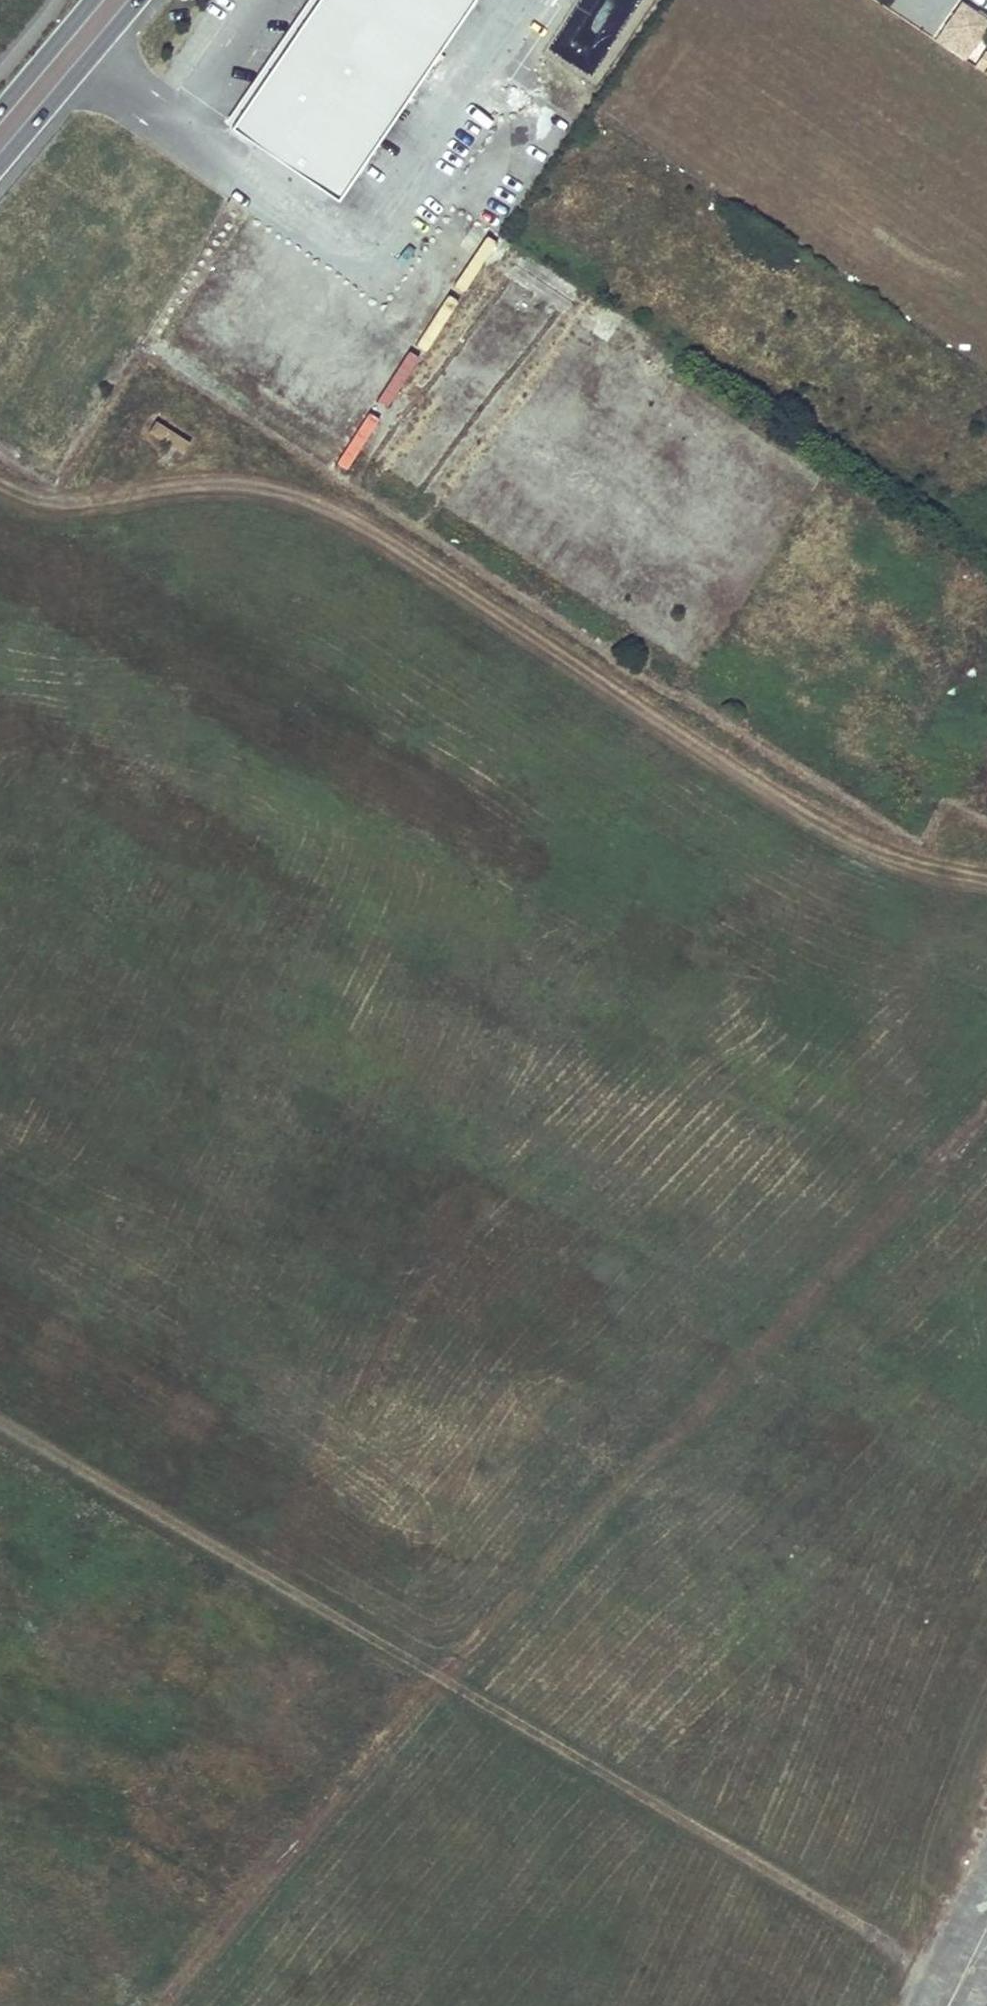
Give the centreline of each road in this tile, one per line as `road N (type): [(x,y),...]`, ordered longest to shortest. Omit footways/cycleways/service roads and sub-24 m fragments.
road 1 (track): [(986,881),(866,848),(812,821),(418,557),(305,498),(257,484),(206,481),(49,500),(0,484)]
road 2 (residential): [(91,58),(353,235),(506,0)]
road 3 (secondary): [(90,0),(0,108)]
road 4 (secondary): [(0,164),(91,58)]

